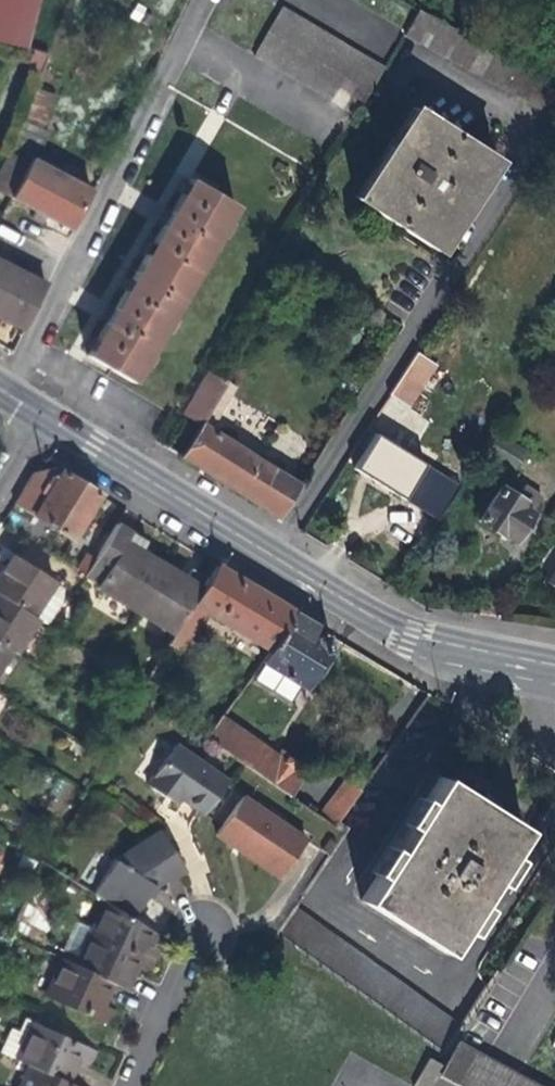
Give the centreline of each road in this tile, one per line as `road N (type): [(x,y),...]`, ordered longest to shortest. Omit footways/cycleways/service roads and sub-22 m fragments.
road 1 (tertiary): [(48,416),(412,638),(479,654)]
road 2 (residential): [(8,390),(208,0)]
road 3 (residential): [(136,1085),(212,928)]

